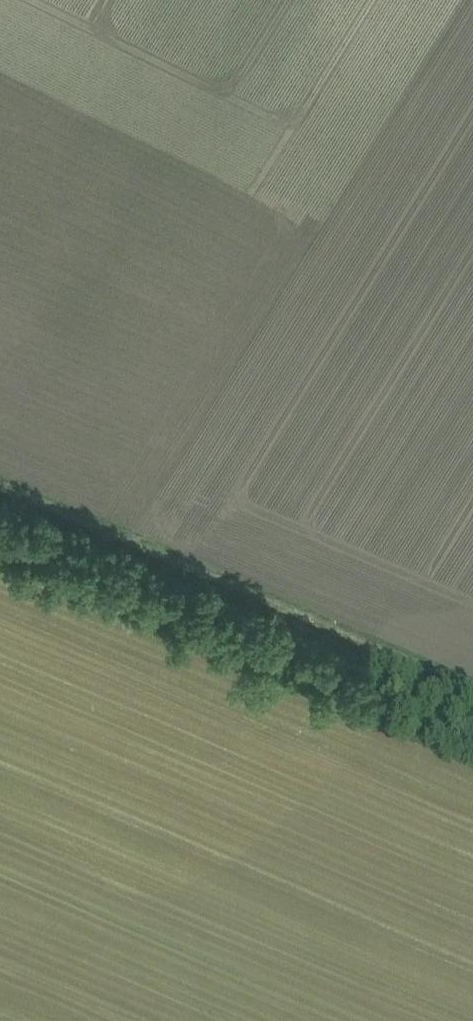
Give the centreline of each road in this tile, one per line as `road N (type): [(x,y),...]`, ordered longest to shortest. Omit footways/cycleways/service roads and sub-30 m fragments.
road 1 (track): [(472,694),(0,496)]

